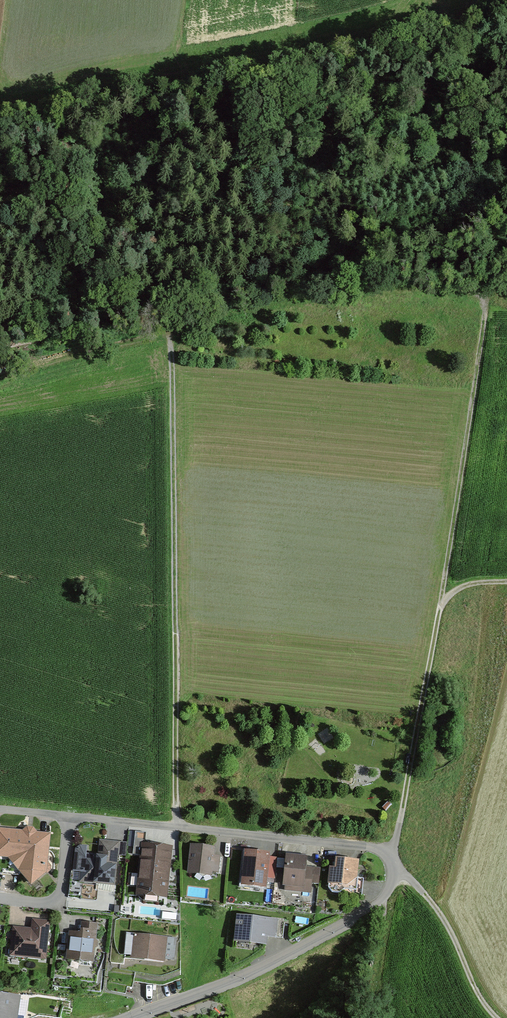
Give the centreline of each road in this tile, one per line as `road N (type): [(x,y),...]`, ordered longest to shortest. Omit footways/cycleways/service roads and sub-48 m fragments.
road 1 (residential): [(70,817),(366,848),(391,862),(394,877),(376,906),(220,984),(125,1017)]
road 2 (track): [(485,304),(440,612),(391,862)]
road 3 (track): [(506,22),(320,73),(136,98),(0,133)]
road 4 (track): [(171,336),(179,827)]
road 5 (track): [(394,877),(424,895),(450,929),(496,1017)]
road 6 (residential): [(0,899),(44,903),(59,895),(70,817)]

